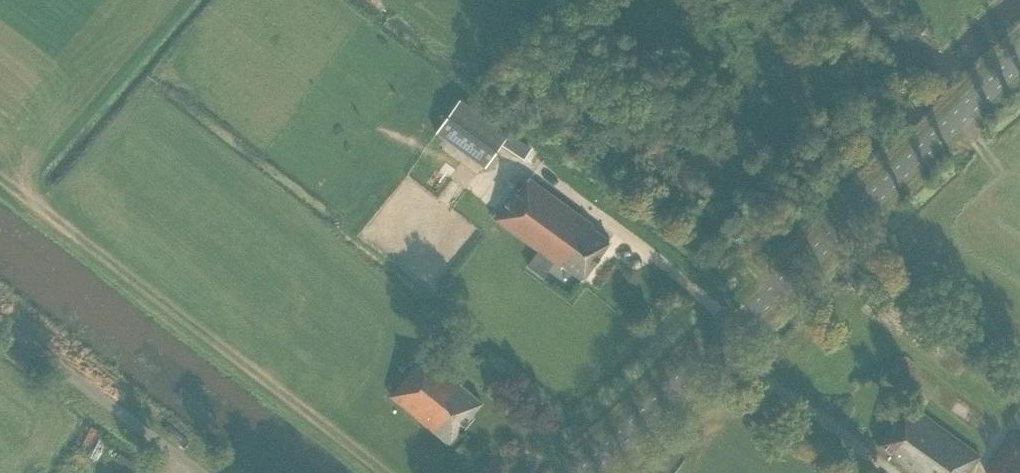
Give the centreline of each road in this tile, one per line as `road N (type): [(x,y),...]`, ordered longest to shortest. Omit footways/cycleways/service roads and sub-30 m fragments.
road 1 (unclassified): [(586,472),(1019,61)]
road 2 (unclassified): [(197,472),(0,323)]

